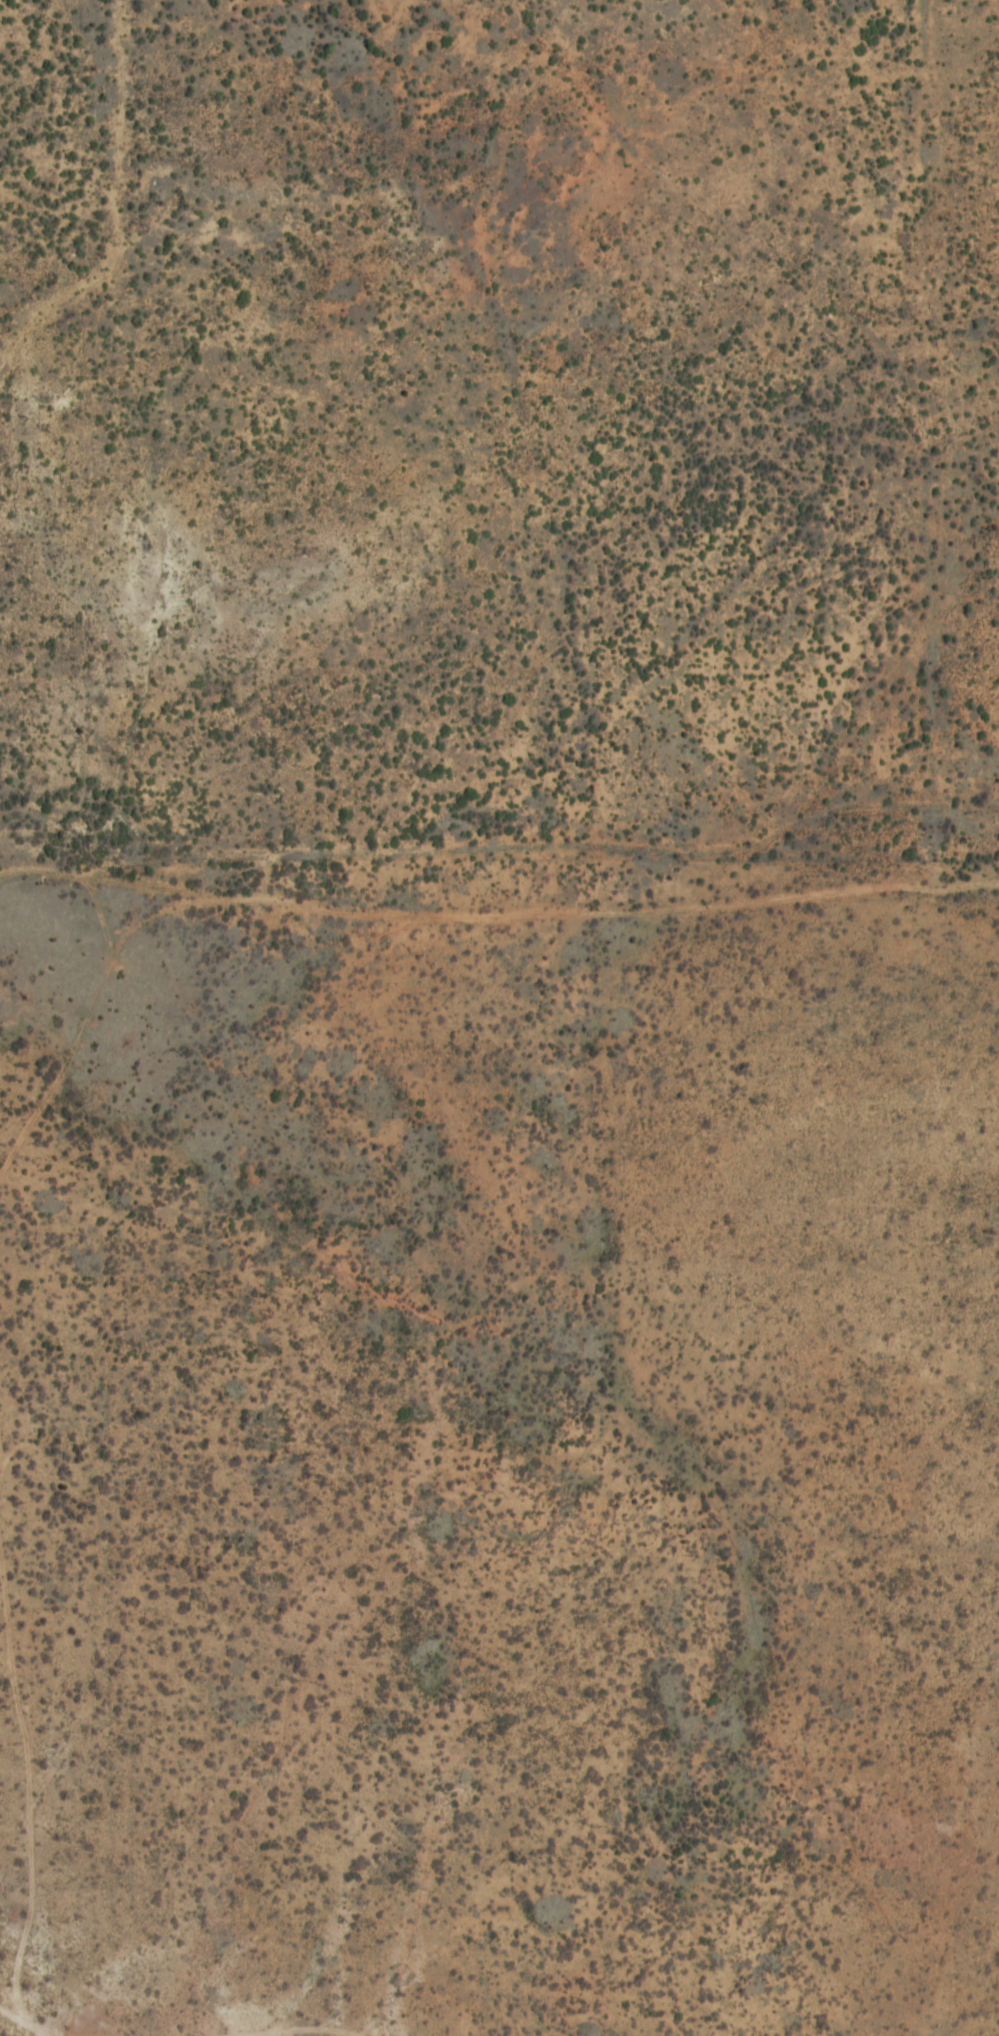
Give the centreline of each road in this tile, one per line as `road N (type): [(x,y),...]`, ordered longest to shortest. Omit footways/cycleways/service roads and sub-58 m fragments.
road 1 (residential): [(0,882),(94,879),(485,918),(998,882)]

